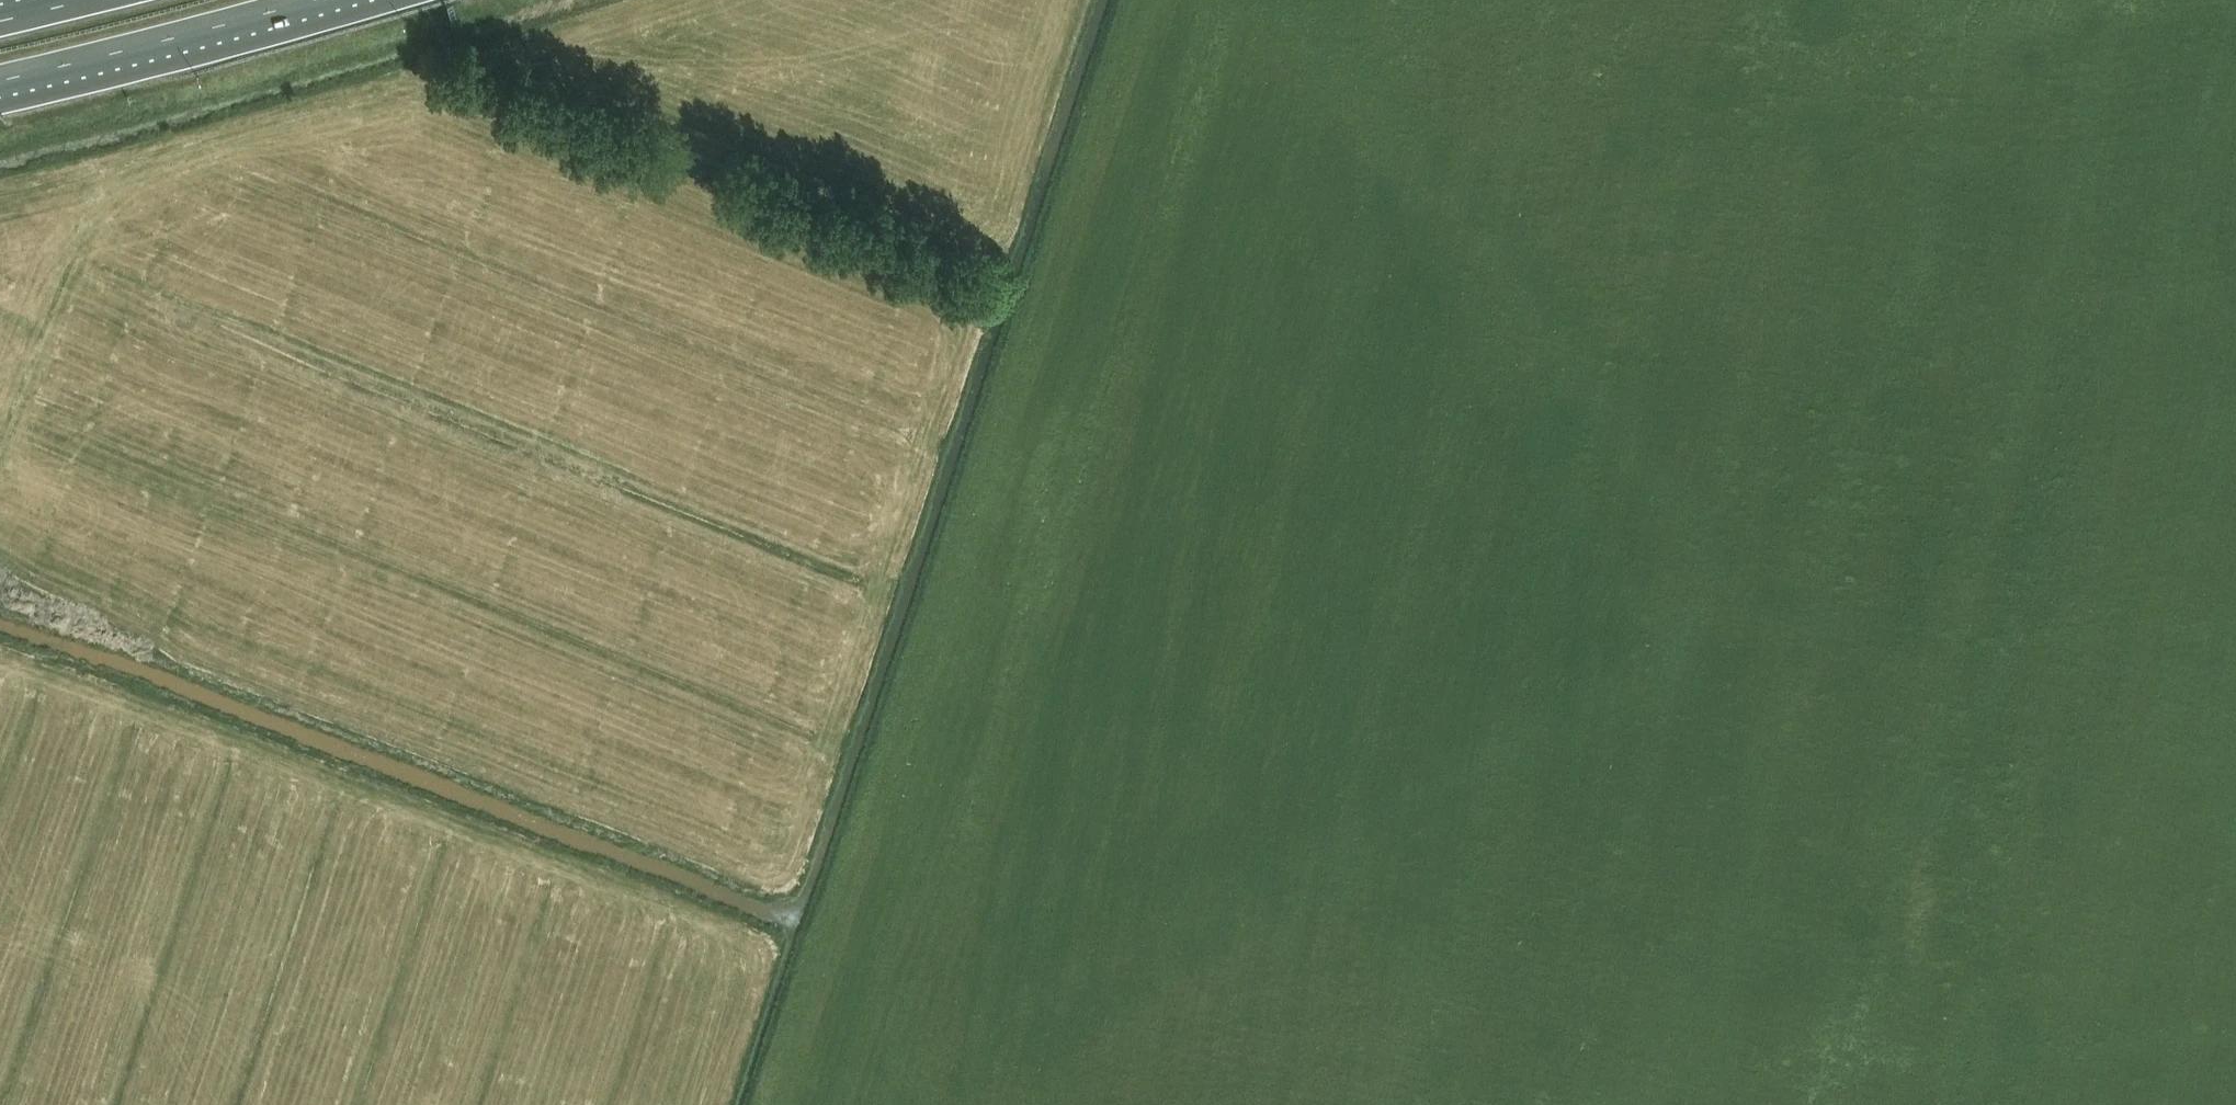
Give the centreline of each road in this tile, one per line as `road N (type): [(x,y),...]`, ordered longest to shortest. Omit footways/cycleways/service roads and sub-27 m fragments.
road 1 (motorway): [(0,80),(315,0)]

